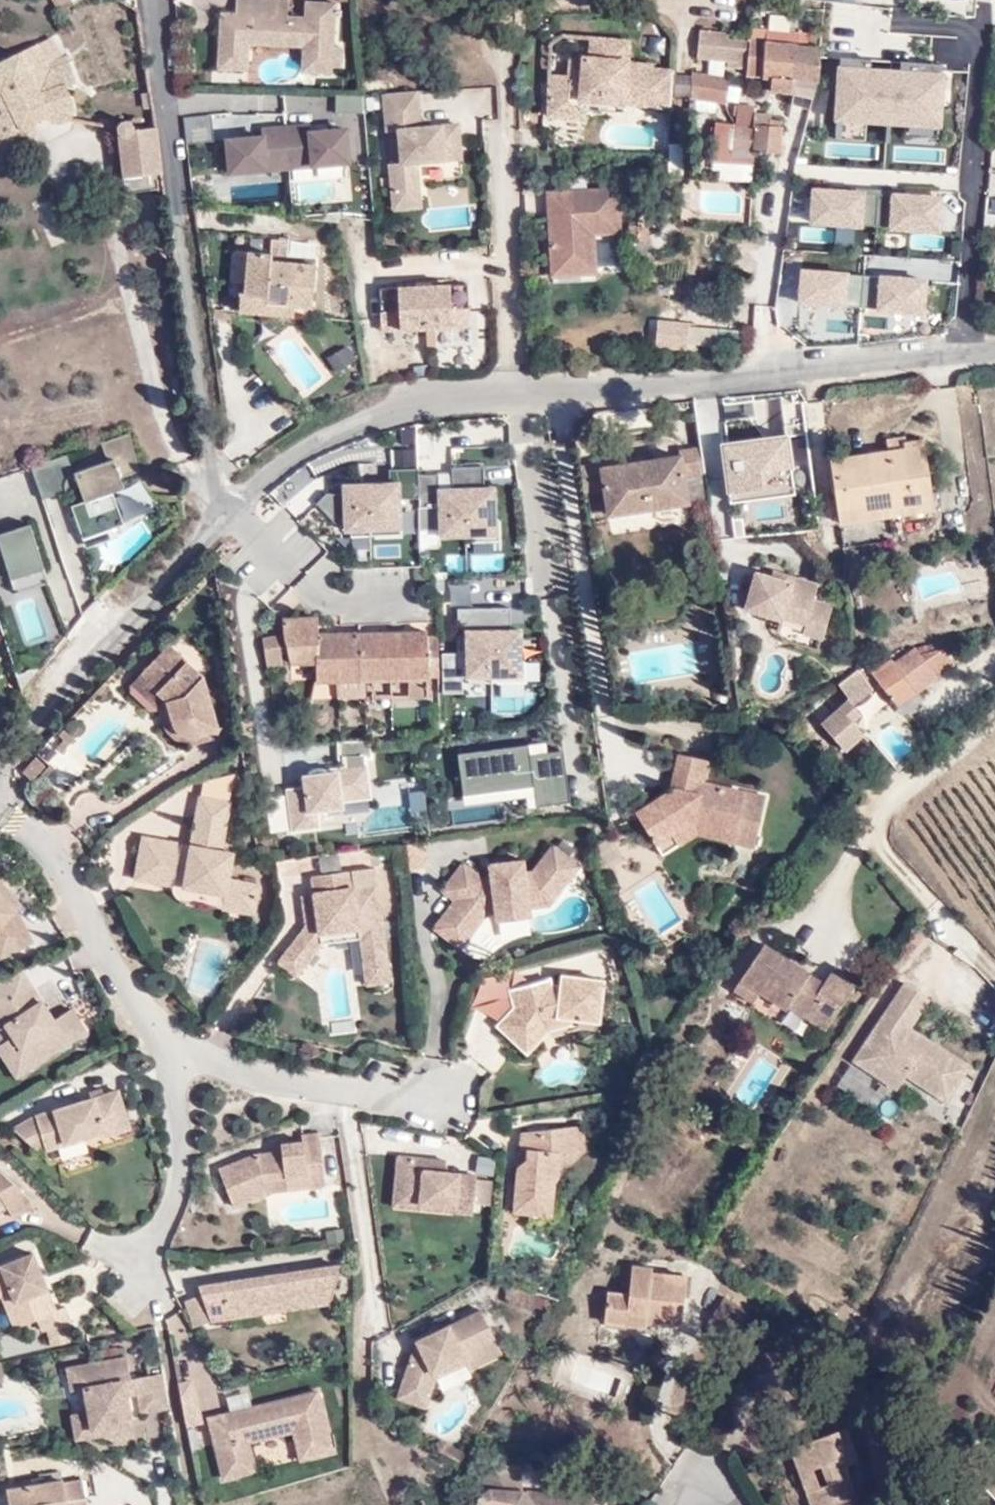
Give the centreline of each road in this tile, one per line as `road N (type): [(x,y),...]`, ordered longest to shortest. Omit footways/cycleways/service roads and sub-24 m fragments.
road 1 (residential): [(517,396),(501,19),(686,10)]
road 2 (residential): [(238,505),(217,472),(151,0)]
road 3 (tertiary): [(962,352),(517,396)]
road 4 (tertiary): [(238,505),(0,771)]
road 5 (residential): [(0,804),(39,835),(103,951),(158,1021),(194,1048)]
road 6 (residential): [(962,352),(978,43)]
road 7 (tertiary): [(517,396),(381,415),(305,449),(238,505)]
road 8 (residential): [(994,713),(882,806),(875,826),(878,846),(929,898)]
road 9 (residential): [(194,1048),(306,1085),(435,1100)]
road 10 (residential): [(194,1048),(180,1094),(180,1157),(140,1257)]

